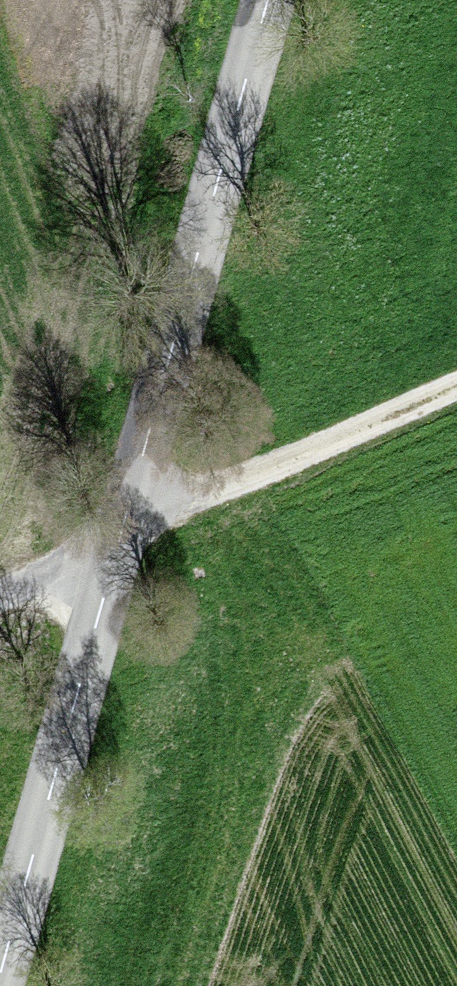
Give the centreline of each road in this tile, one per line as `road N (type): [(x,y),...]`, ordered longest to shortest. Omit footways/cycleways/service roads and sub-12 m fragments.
road 1 (tertiary): [(0,964),(266,0)]
road 2 (track): [(0,593),(456,388)]

